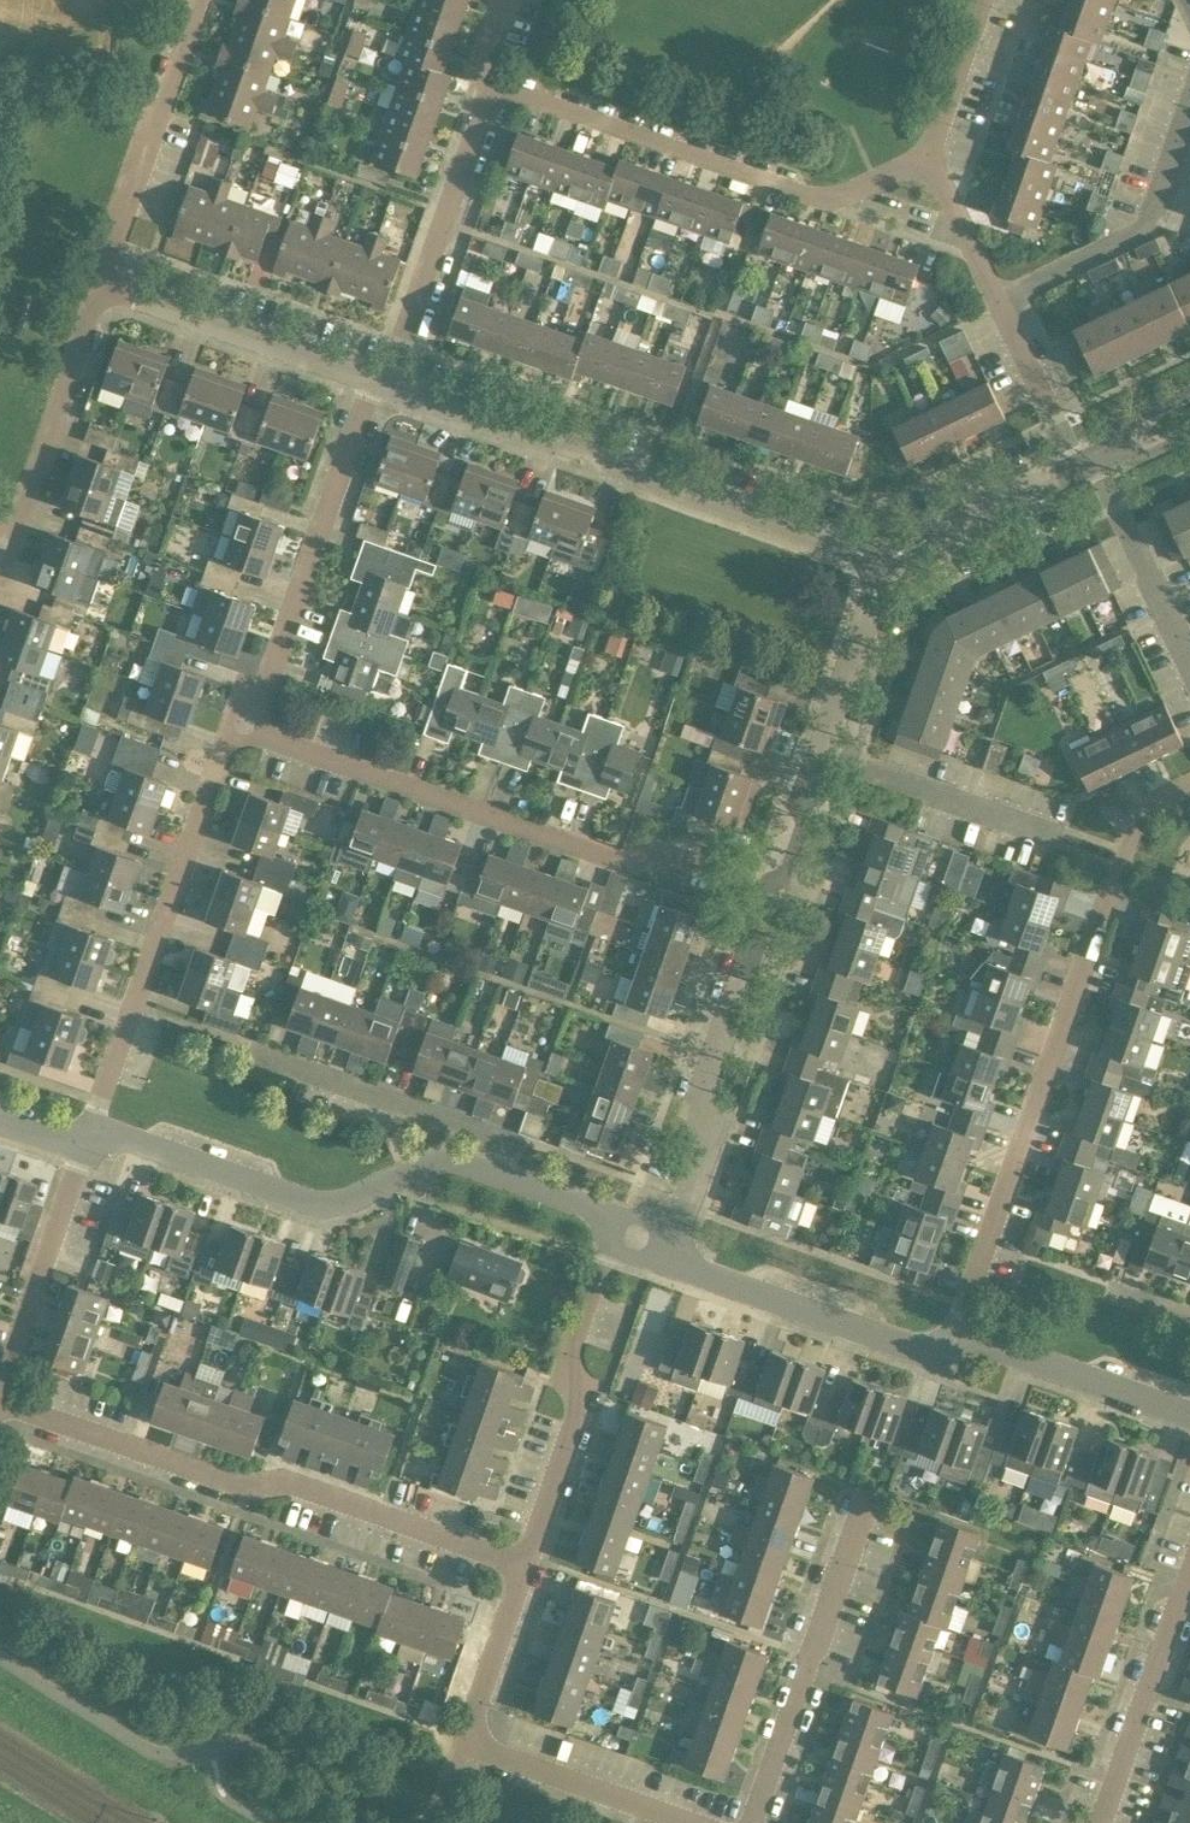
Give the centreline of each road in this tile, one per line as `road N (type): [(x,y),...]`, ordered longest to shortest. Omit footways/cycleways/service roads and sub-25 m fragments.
road 1 (residential): [(956,1334),(1134,825),(1159,798),(1189,783)]
road 2 (residential): [(763,889),(654,851),(626,862),(235,725)]
road 3 (residential): [(526,1564),(291,1482),(249,1489),(0,1403)]
road 4 (residential): [(884,561),(593,448),(519,437),(497,421),(387,383)]
road 5 (residential): [(925,159),(825,201),(493,82)]
road 6 (residential): [(86,1140),(235,725)]
road 7 (residential): [(695,1822),(464,1743),(526,1564)]
road 8 (residential): [(496,1174),(431,1162),(329,1205),(119,1137),(86,1140)]
road 9 (residential): [(658,1248),(686,1207),(714,1125),(701,1098),(754,944),(763,889)]
road 10 (residential): [(235,725),(267,680),(375,379)]
road 11 (residential): [(526,1564),(581,1405),(569,1355),(617,1217)]
road 12 (residential): [(763,889),(781,881),(884,561)]
road 13 (residential): [(752,1822),(868,1495)]
road 14 (residential): [(956,1334),(946,1359),(689,1271),(658,1248)]
road 15 (residential): [(387,383),(493,82)]
road 16 (residential): [(101,284),(201,0)]
road 17 (residential): [(496,1174),(508,1139),(258,1055)]
road 18 (residential): [(375,379),(101,284)]
road 19 (residential): [(1000,298),(1150,225),(1189,109)]
road 20 (residential): [(86,1140),(0,1386)]
road 21 (residential): [(101,284),(16,530)]
road 22 (residential): [(1189,1580),(1101,1822)]
road 23 (residential): [(1189,1417),(956,1334)]
road 24 (residential): [(1075,468),(884,561)]
road 25 (residential): [(1075,468),(1000,298)]
road 26 (residential): [(984,0),(925,159)]
road 27 (residential): [(1000,298),(925,159)]
road 28 (residential): [(617,1217),(496,1174)]

